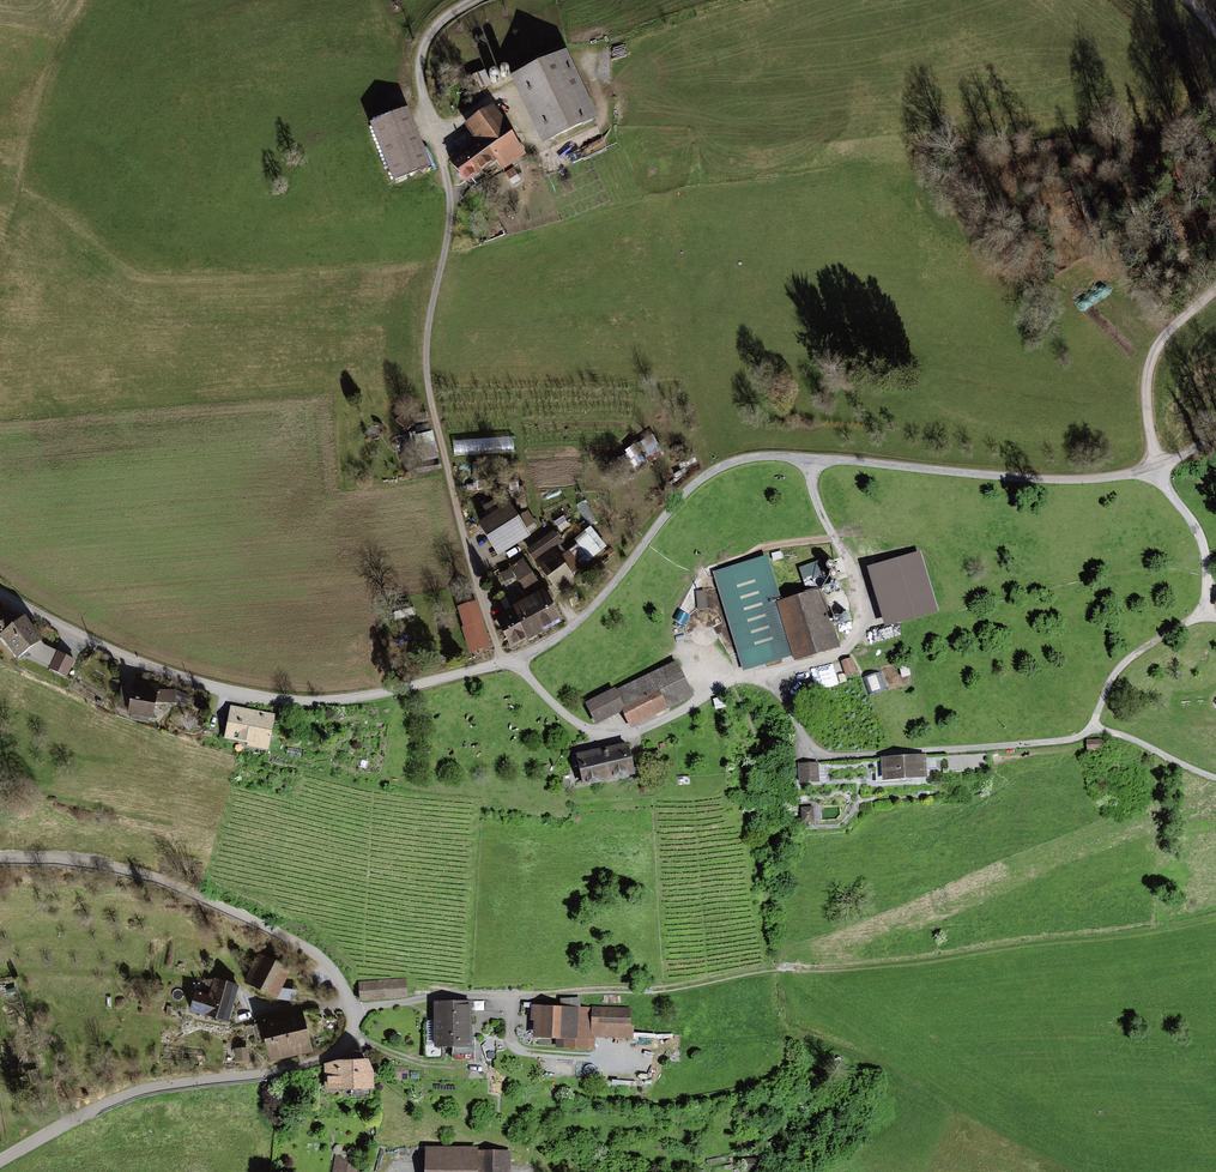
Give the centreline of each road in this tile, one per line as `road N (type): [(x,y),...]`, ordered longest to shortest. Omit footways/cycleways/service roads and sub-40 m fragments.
road 1 (unclassified): [(0,593),(76,635),(185,677),(279,698),(355,697),(502,662),(550,641),(599,600),(684,494),(744,459),(1075,480),(1155,473),(1215,430)]
road 2 (residential): [(0,1162),(123,1097),(306,1066),(352,1034),(337,980),(298,944),(150,881),(93,866),(0,862)]
road 3 (track): [(810,458),(816,500),(863,609),(858,639),(845,651),(736,680),(614,736),(572,719),(516,657)]
road 4 (track): [(1091,726),(1061,740),(827,756),(807,743),(767,672)]
road 5 (track): [(450,201),(420,86),(423,44),(461,9),(484,0)]
road 6 (track): [(1155,473),(1145,394),(1153,353),(1215,283)]
road 7 (track): [(1204,609),(1129,657),(1091,726)]
road 8 (track): [(1155,473),(1205,553),(1204,609)]
road 9 (track): [(1215,778),(1091,726)]

